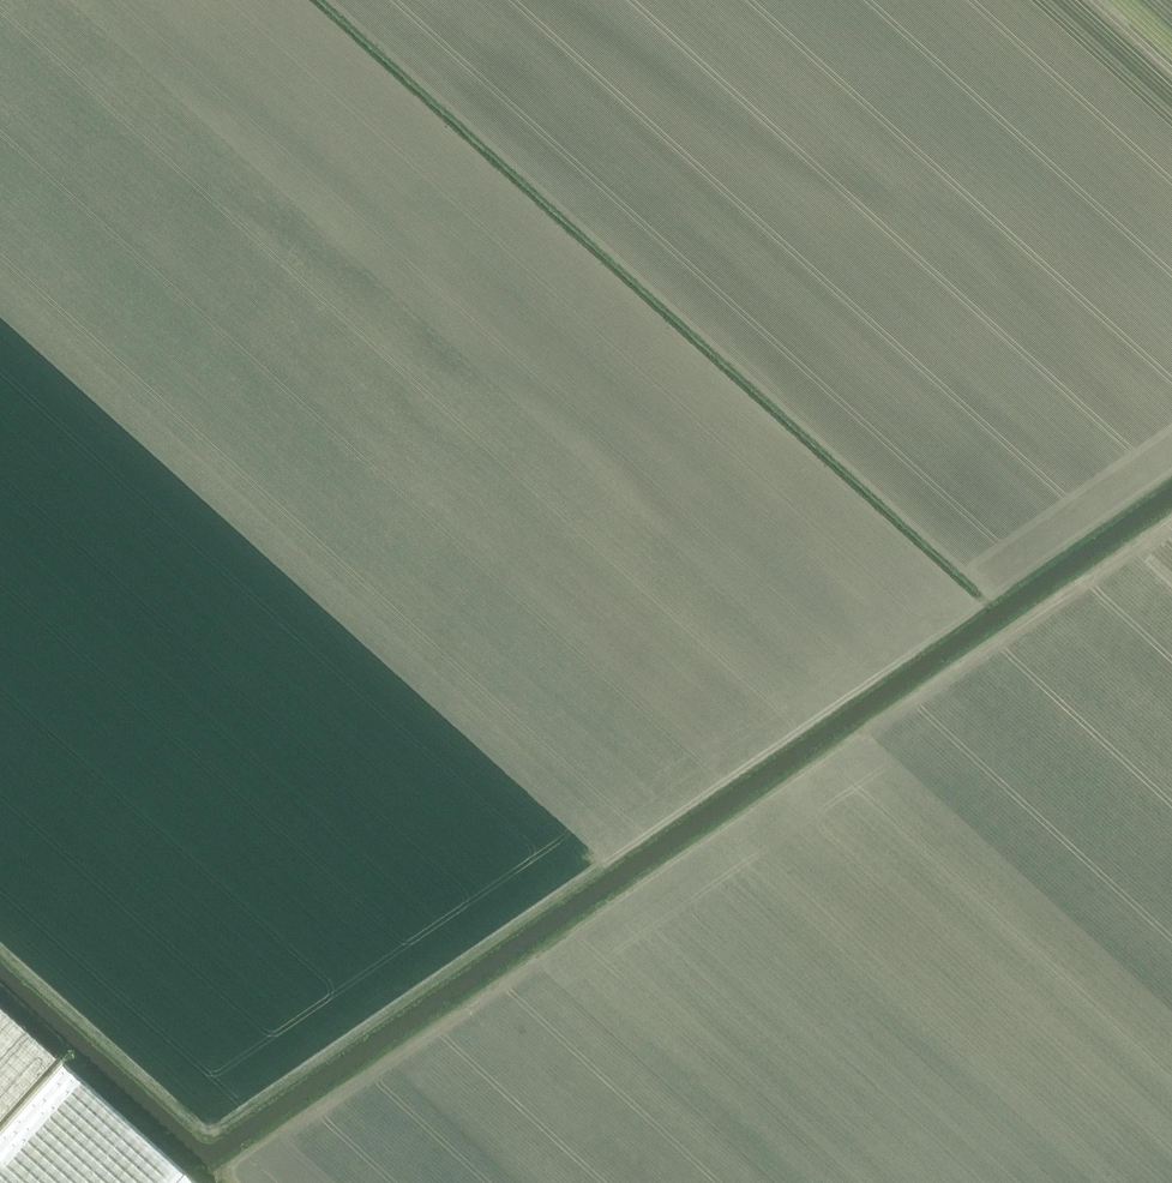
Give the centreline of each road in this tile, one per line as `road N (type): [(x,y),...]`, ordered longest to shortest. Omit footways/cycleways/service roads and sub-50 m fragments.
road 1 (track): [(210,1182),(222,1166),(1171,516)]
road 2 (track): [(61,1051),(207,1182)]

